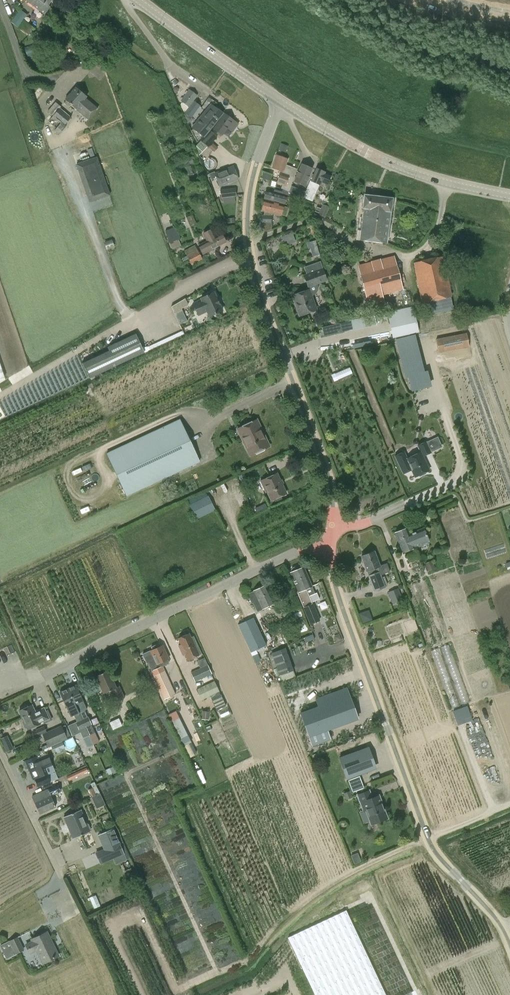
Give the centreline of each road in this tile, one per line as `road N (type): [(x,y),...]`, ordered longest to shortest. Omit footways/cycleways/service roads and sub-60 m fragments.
road 1 (unclassified): [(331,537),(323,459),(247,248),(251,176),(277,102)]
road 2 (unclassified): [(509,946),(425,832),(338,596),(331,537)]
road 3 (unclassified): [(0,694),(331,537)]
road 4 (tertiary): [(509,196),(387,164),(277,102)]
road 5 (unclassified): [(38,911),(66,895),(0,751)]
road 6 (tertiary): [(277,102),(139,0)]

